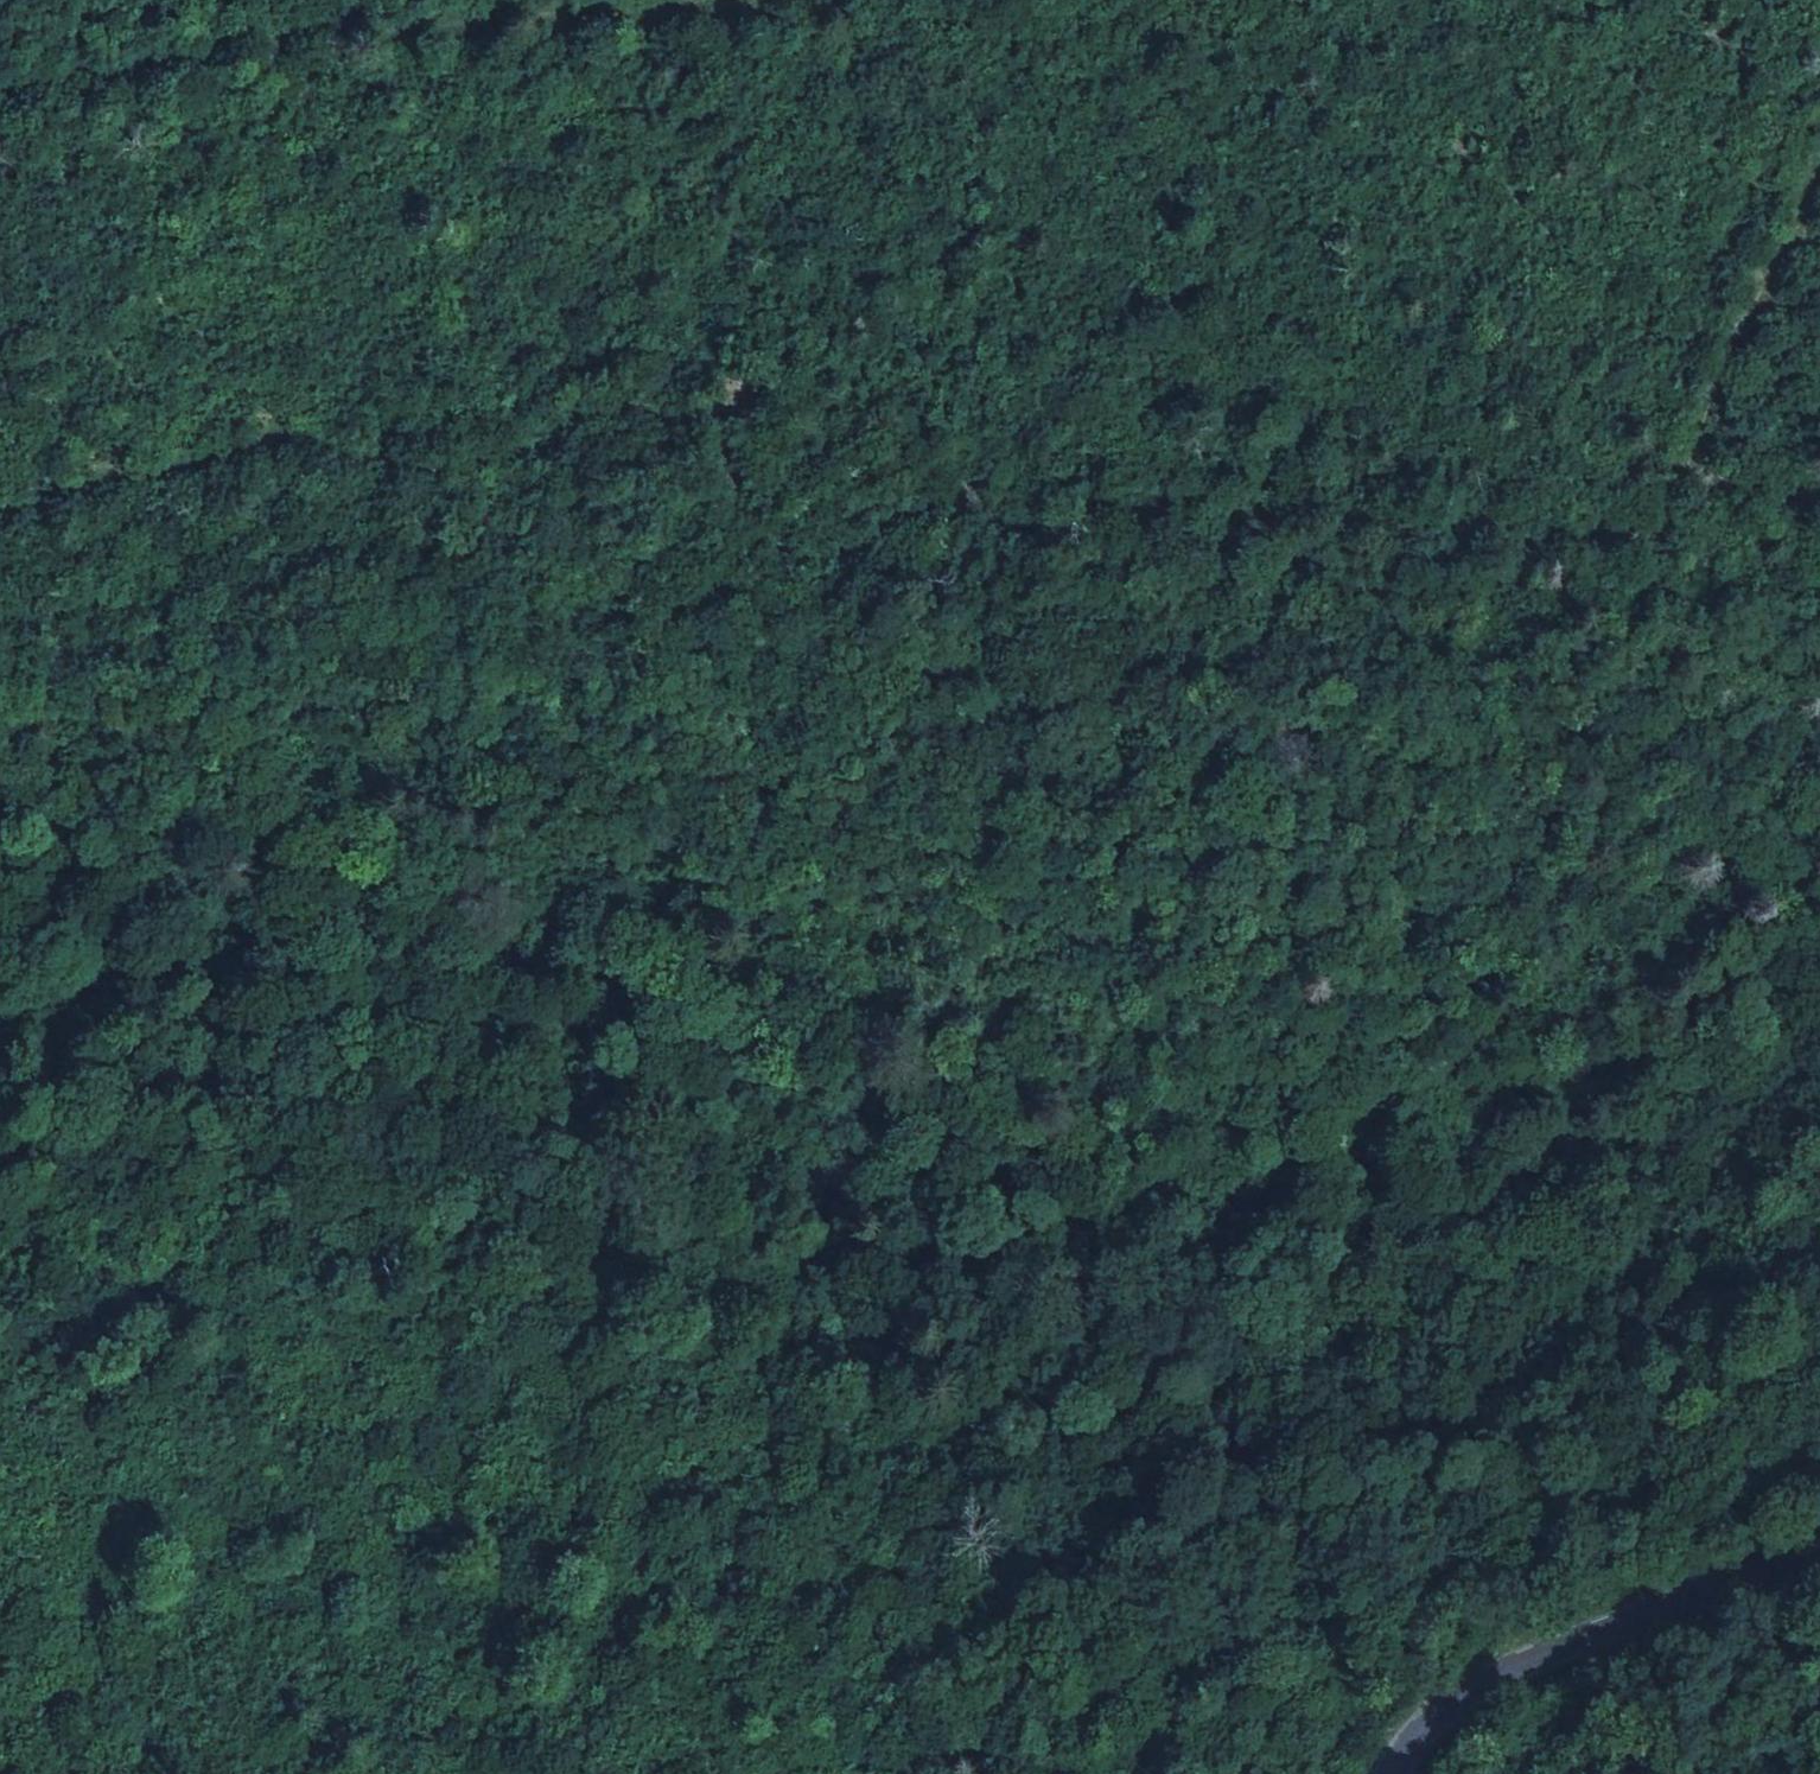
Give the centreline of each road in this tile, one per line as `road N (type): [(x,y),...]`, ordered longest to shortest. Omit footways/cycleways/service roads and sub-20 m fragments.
road 1 (tertiary): [(1395,1773),(1423,1728),(1522,1660),(1819,1550)]
road 2 (track): [(1384,1153),(1613,1052),(1819,980)]

